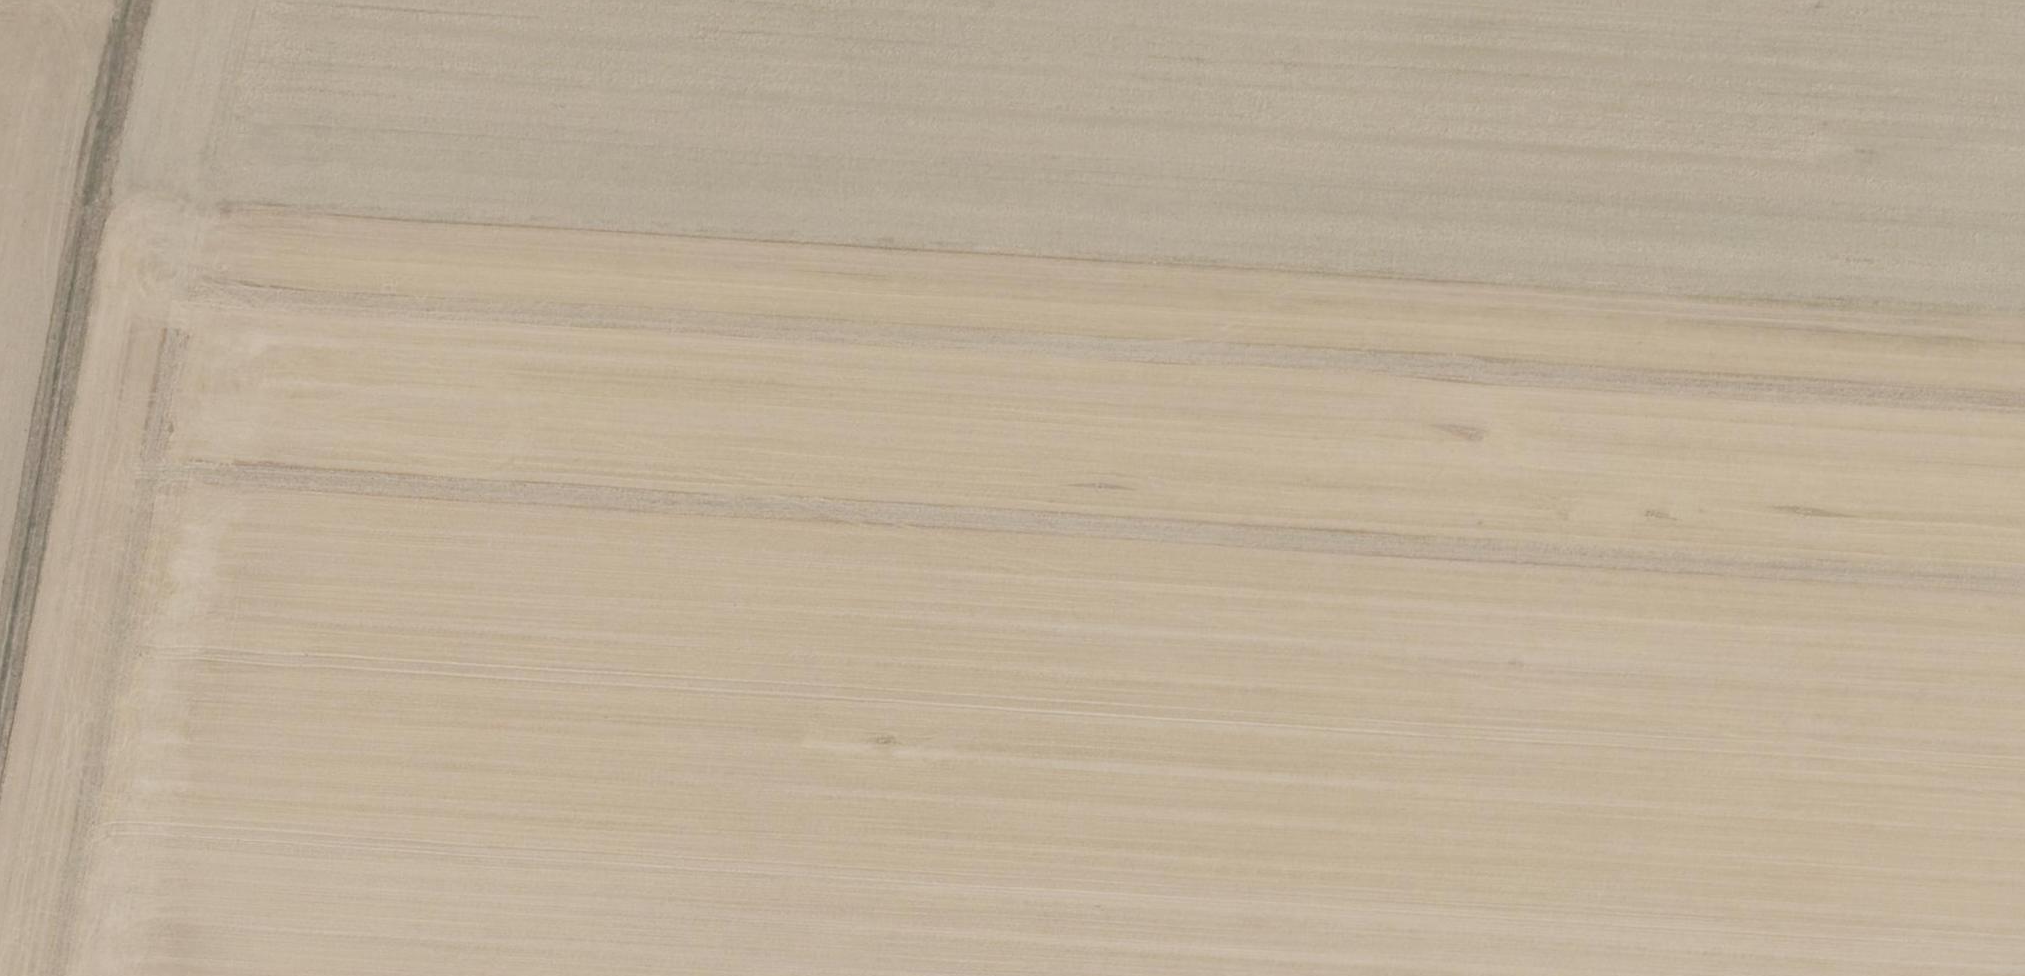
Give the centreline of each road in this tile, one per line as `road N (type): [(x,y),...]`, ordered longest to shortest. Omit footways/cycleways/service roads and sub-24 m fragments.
road 1 (track): [(0,673),(132,0)]

